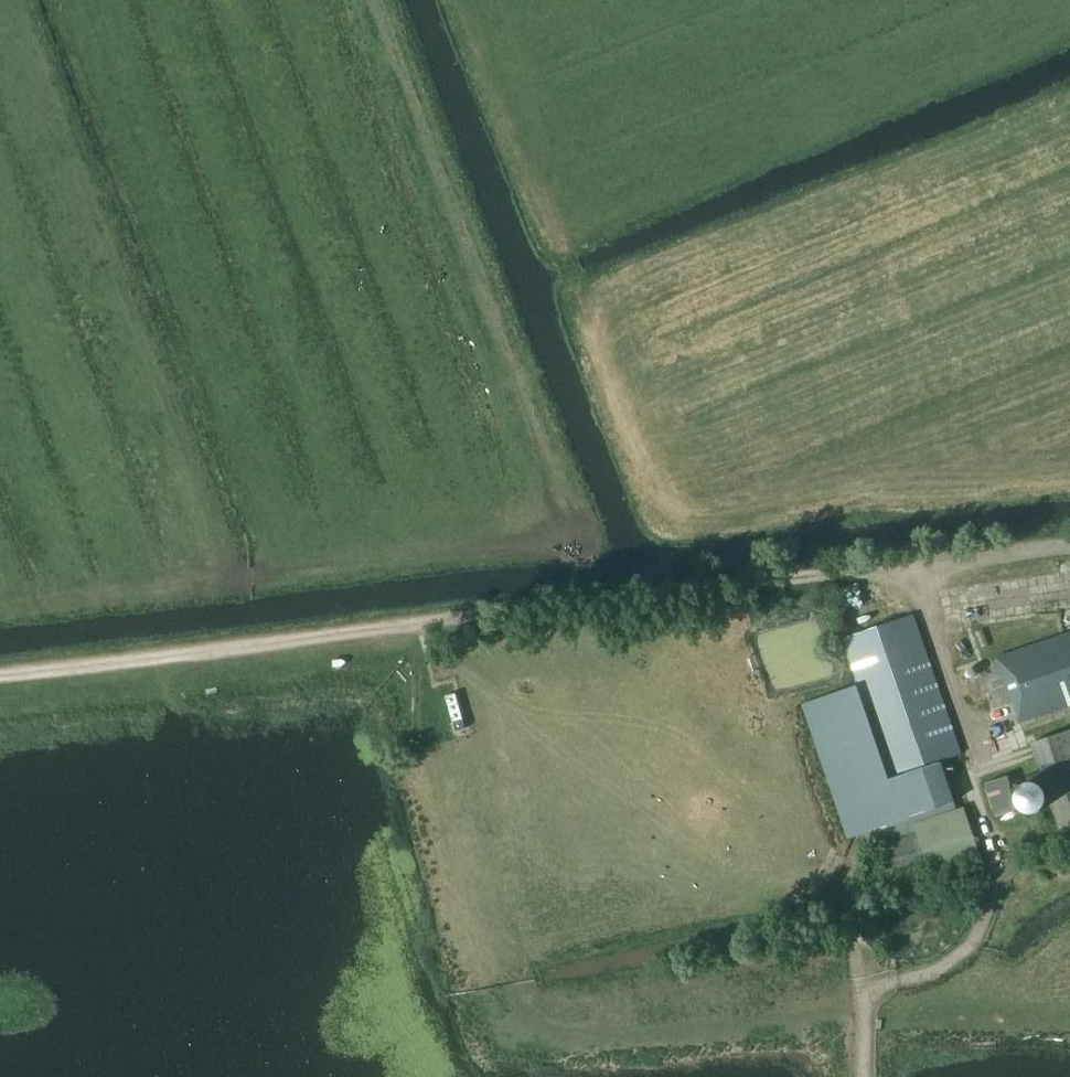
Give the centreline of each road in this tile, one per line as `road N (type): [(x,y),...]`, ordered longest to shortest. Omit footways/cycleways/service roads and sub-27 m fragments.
road 1 (track): [(1069,549),(0,675)]

